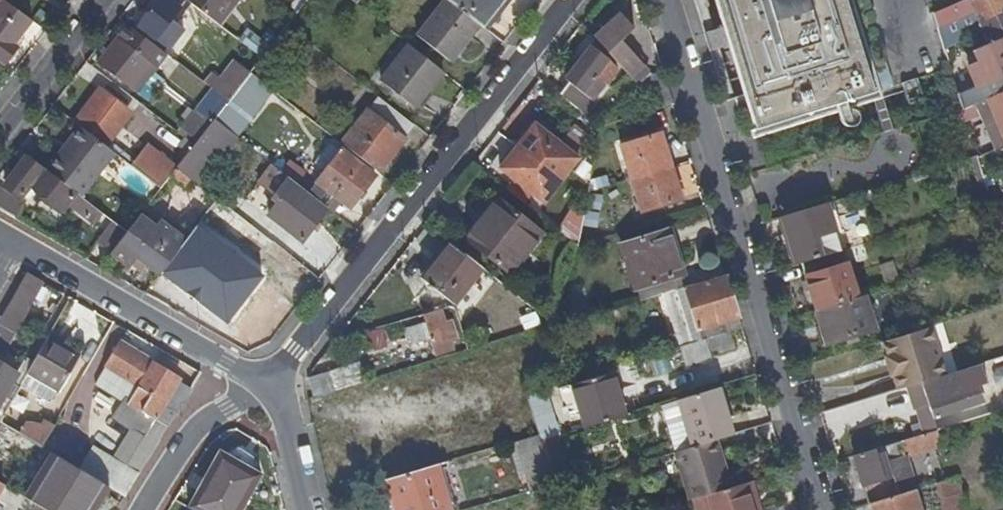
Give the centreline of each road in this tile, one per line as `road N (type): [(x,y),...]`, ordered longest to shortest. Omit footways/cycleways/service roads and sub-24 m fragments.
road 1 (residential): [(666,0),(825,509)]
road 2 (residential): [(571,0),(268,384)]
road 3 (residential): [(268,384),(12,241)]
road 4 (residential): [(146,509),(187,438),(268,384)]
road 5 (residential): [(100,0),(0,128)]
road 6 (residential): [(268,384),(306,509)]

